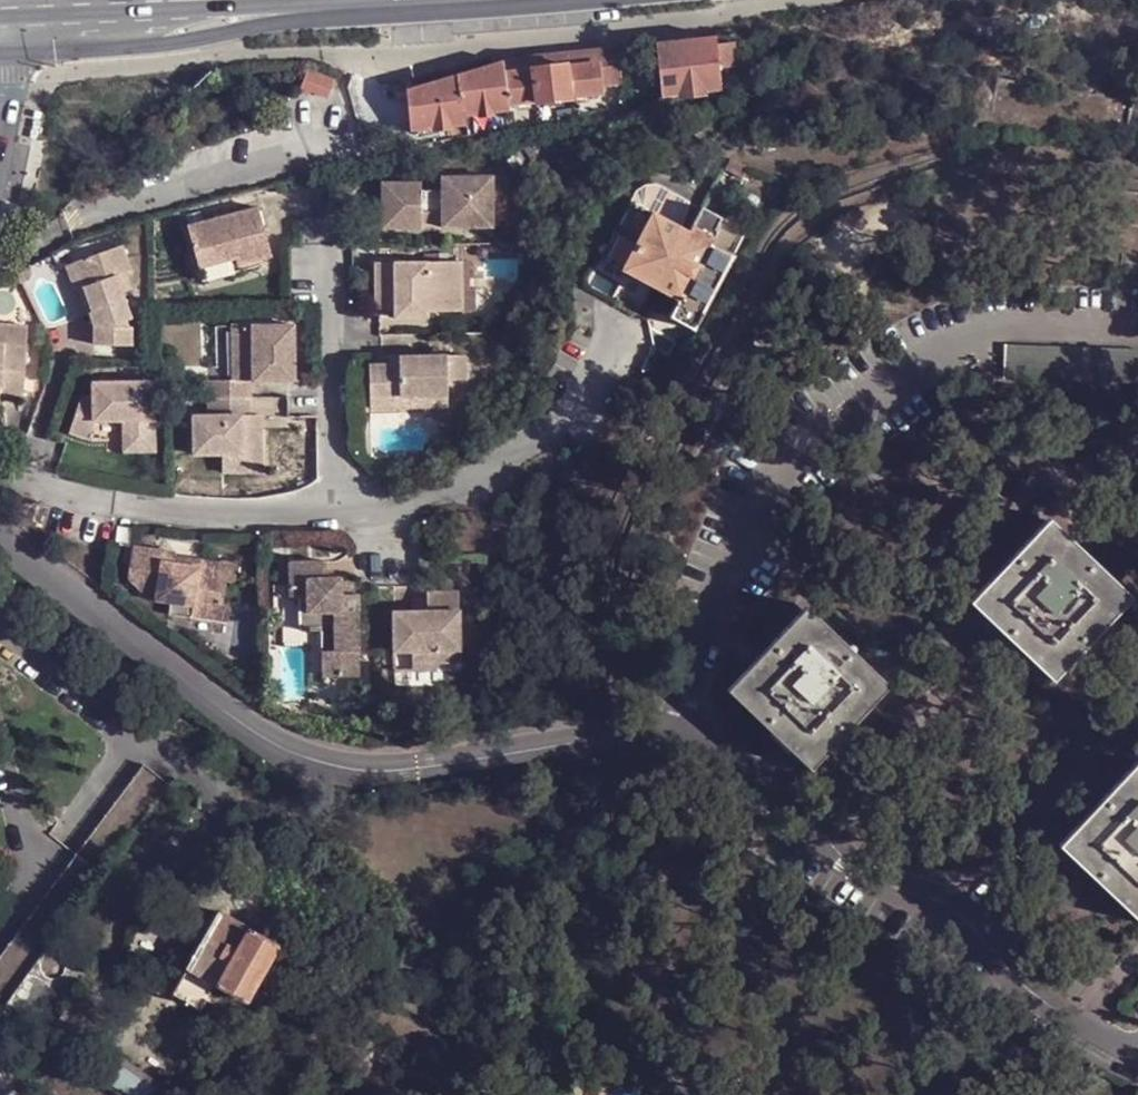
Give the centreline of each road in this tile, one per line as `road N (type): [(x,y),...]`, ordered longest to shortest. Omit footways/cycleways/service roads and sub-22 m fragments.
road 1 (residential): [(0,532),(294,758),(339,767),(684,726)]
road 2 (residential): [(684,726),(714,611),(781,472),(836,421),(950,346),(1010,319),(1137,325)]
road 3 (residential): [(684,726),(758,771),(807,788),(859,862),(950,898),(985,928),(1007,971),(1137,1049)]
road 4 (residential): [(0,467),(119,507),(371,512)]
road 5 (residential): [(371,512),(486,475),(570,417),(609,340)]
road 6 (primary): [(109,49),(324,20),(371,2)]
road 7 (residential): [(371,512),(344,459),(332,254)]
road 8 (primary): [(371,2),(129,14)]
road 9 (primary): [(129,14),(2,20)]

